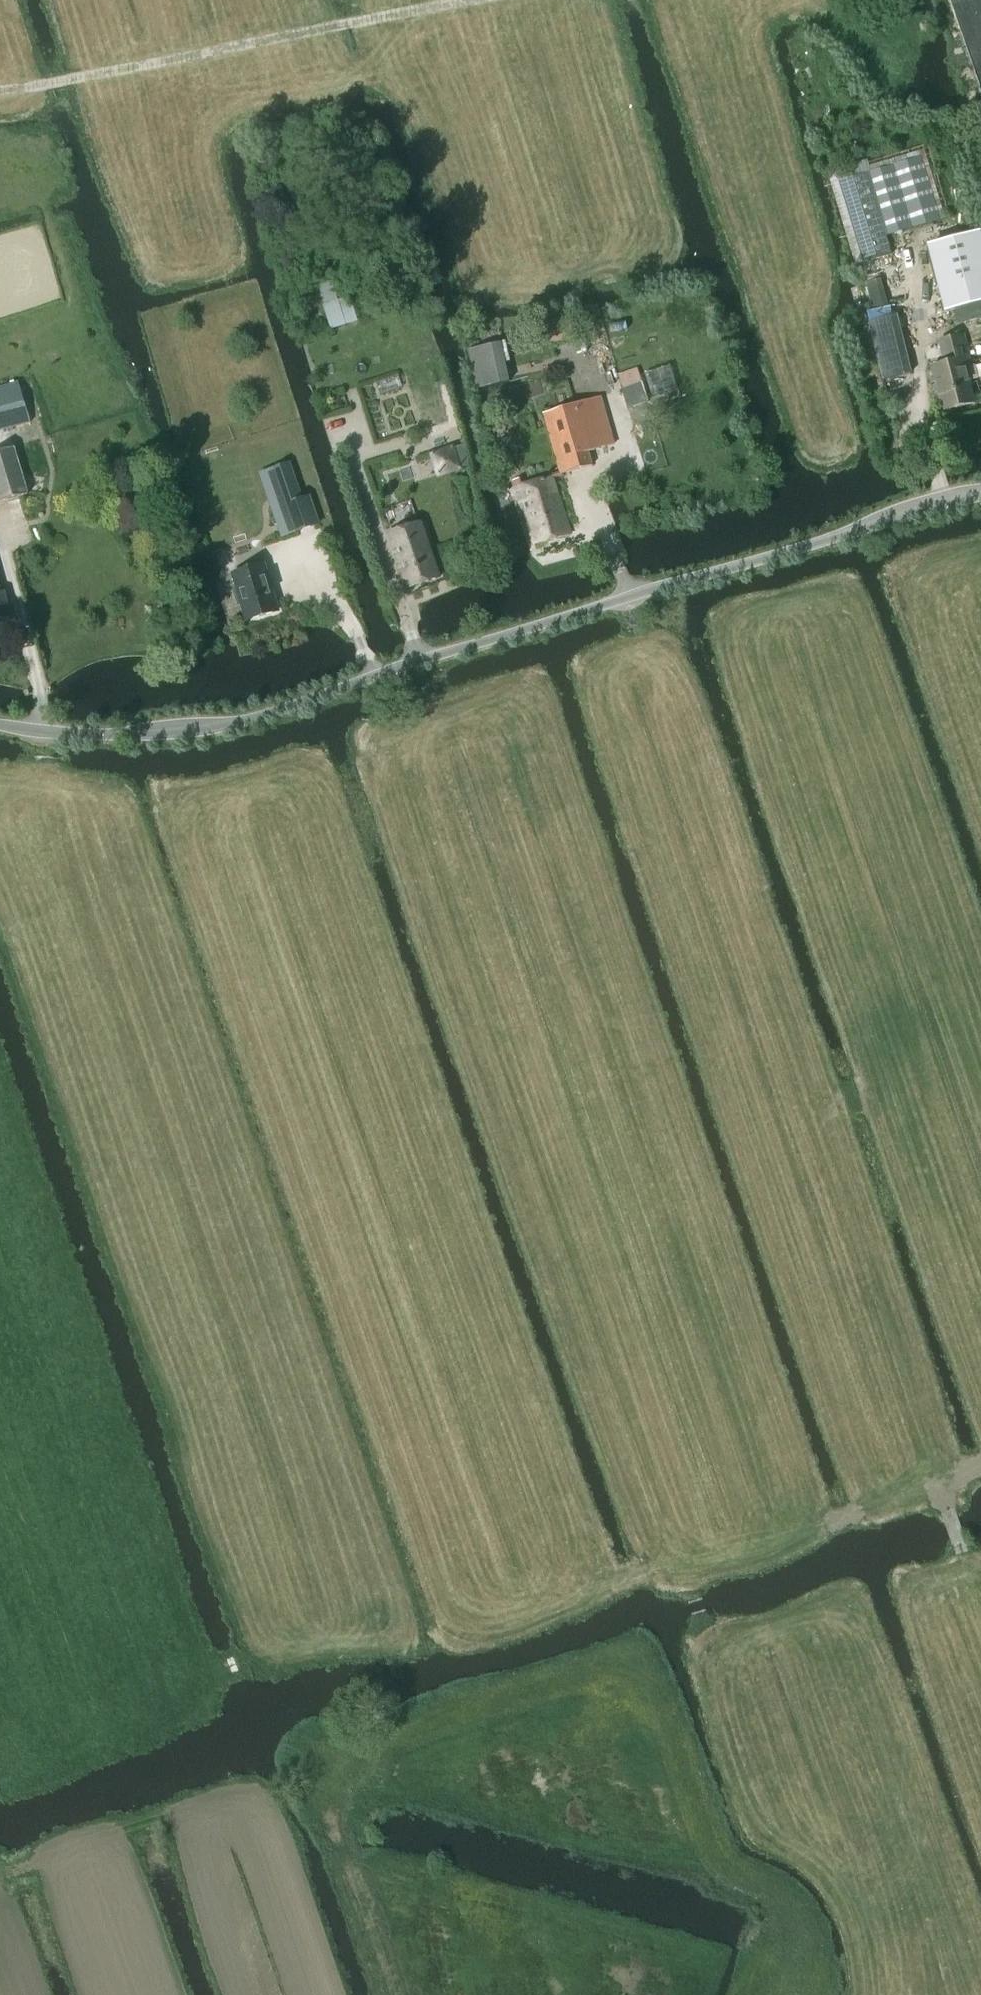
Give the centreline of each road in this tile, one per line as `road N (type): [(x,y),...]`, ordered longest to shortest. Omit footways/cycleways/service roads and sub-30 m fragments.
road 1 (unclassified): [(0,724),(101,735),(215,723),(980,492)]
road 2 (track): [(0,90),(463,0)]

